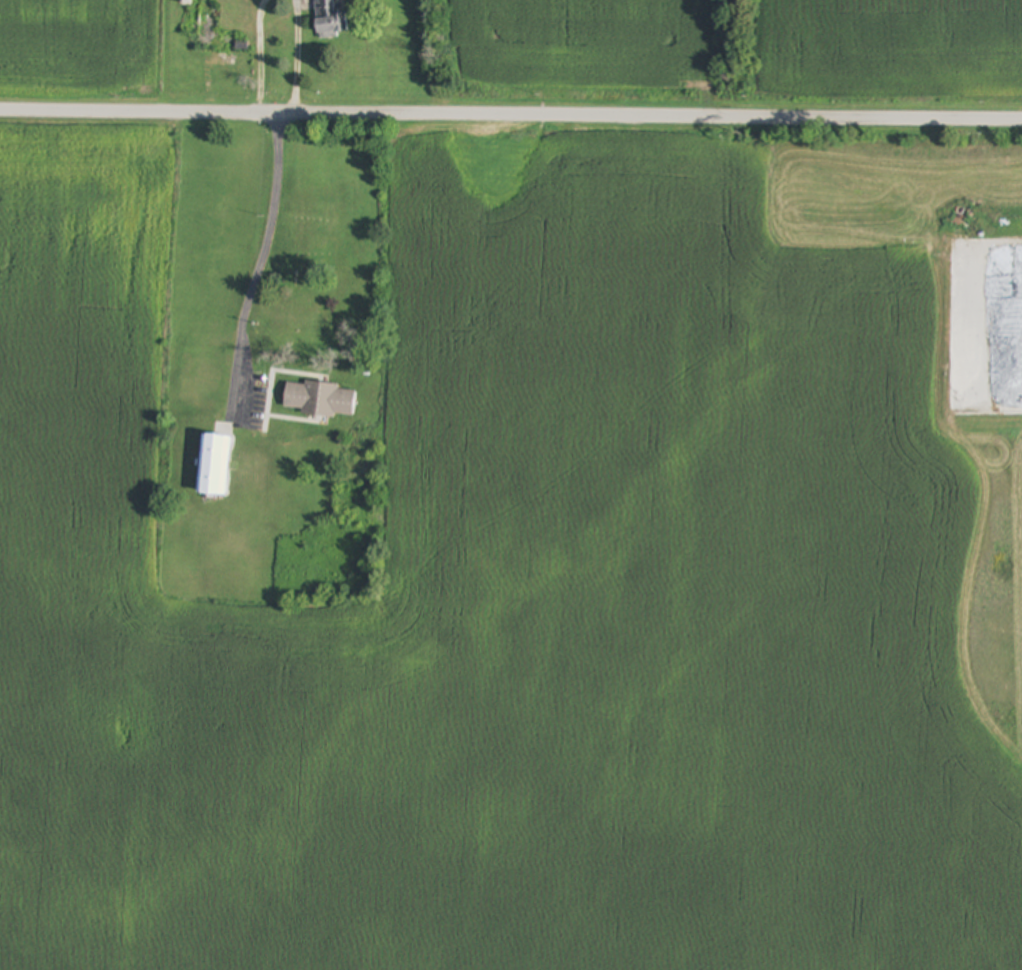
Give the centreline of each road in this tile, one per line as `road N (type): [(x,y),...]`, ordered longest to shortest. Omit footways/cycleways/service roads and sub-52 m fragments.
road 1 (residential): [(1021,122),(0,110)]

